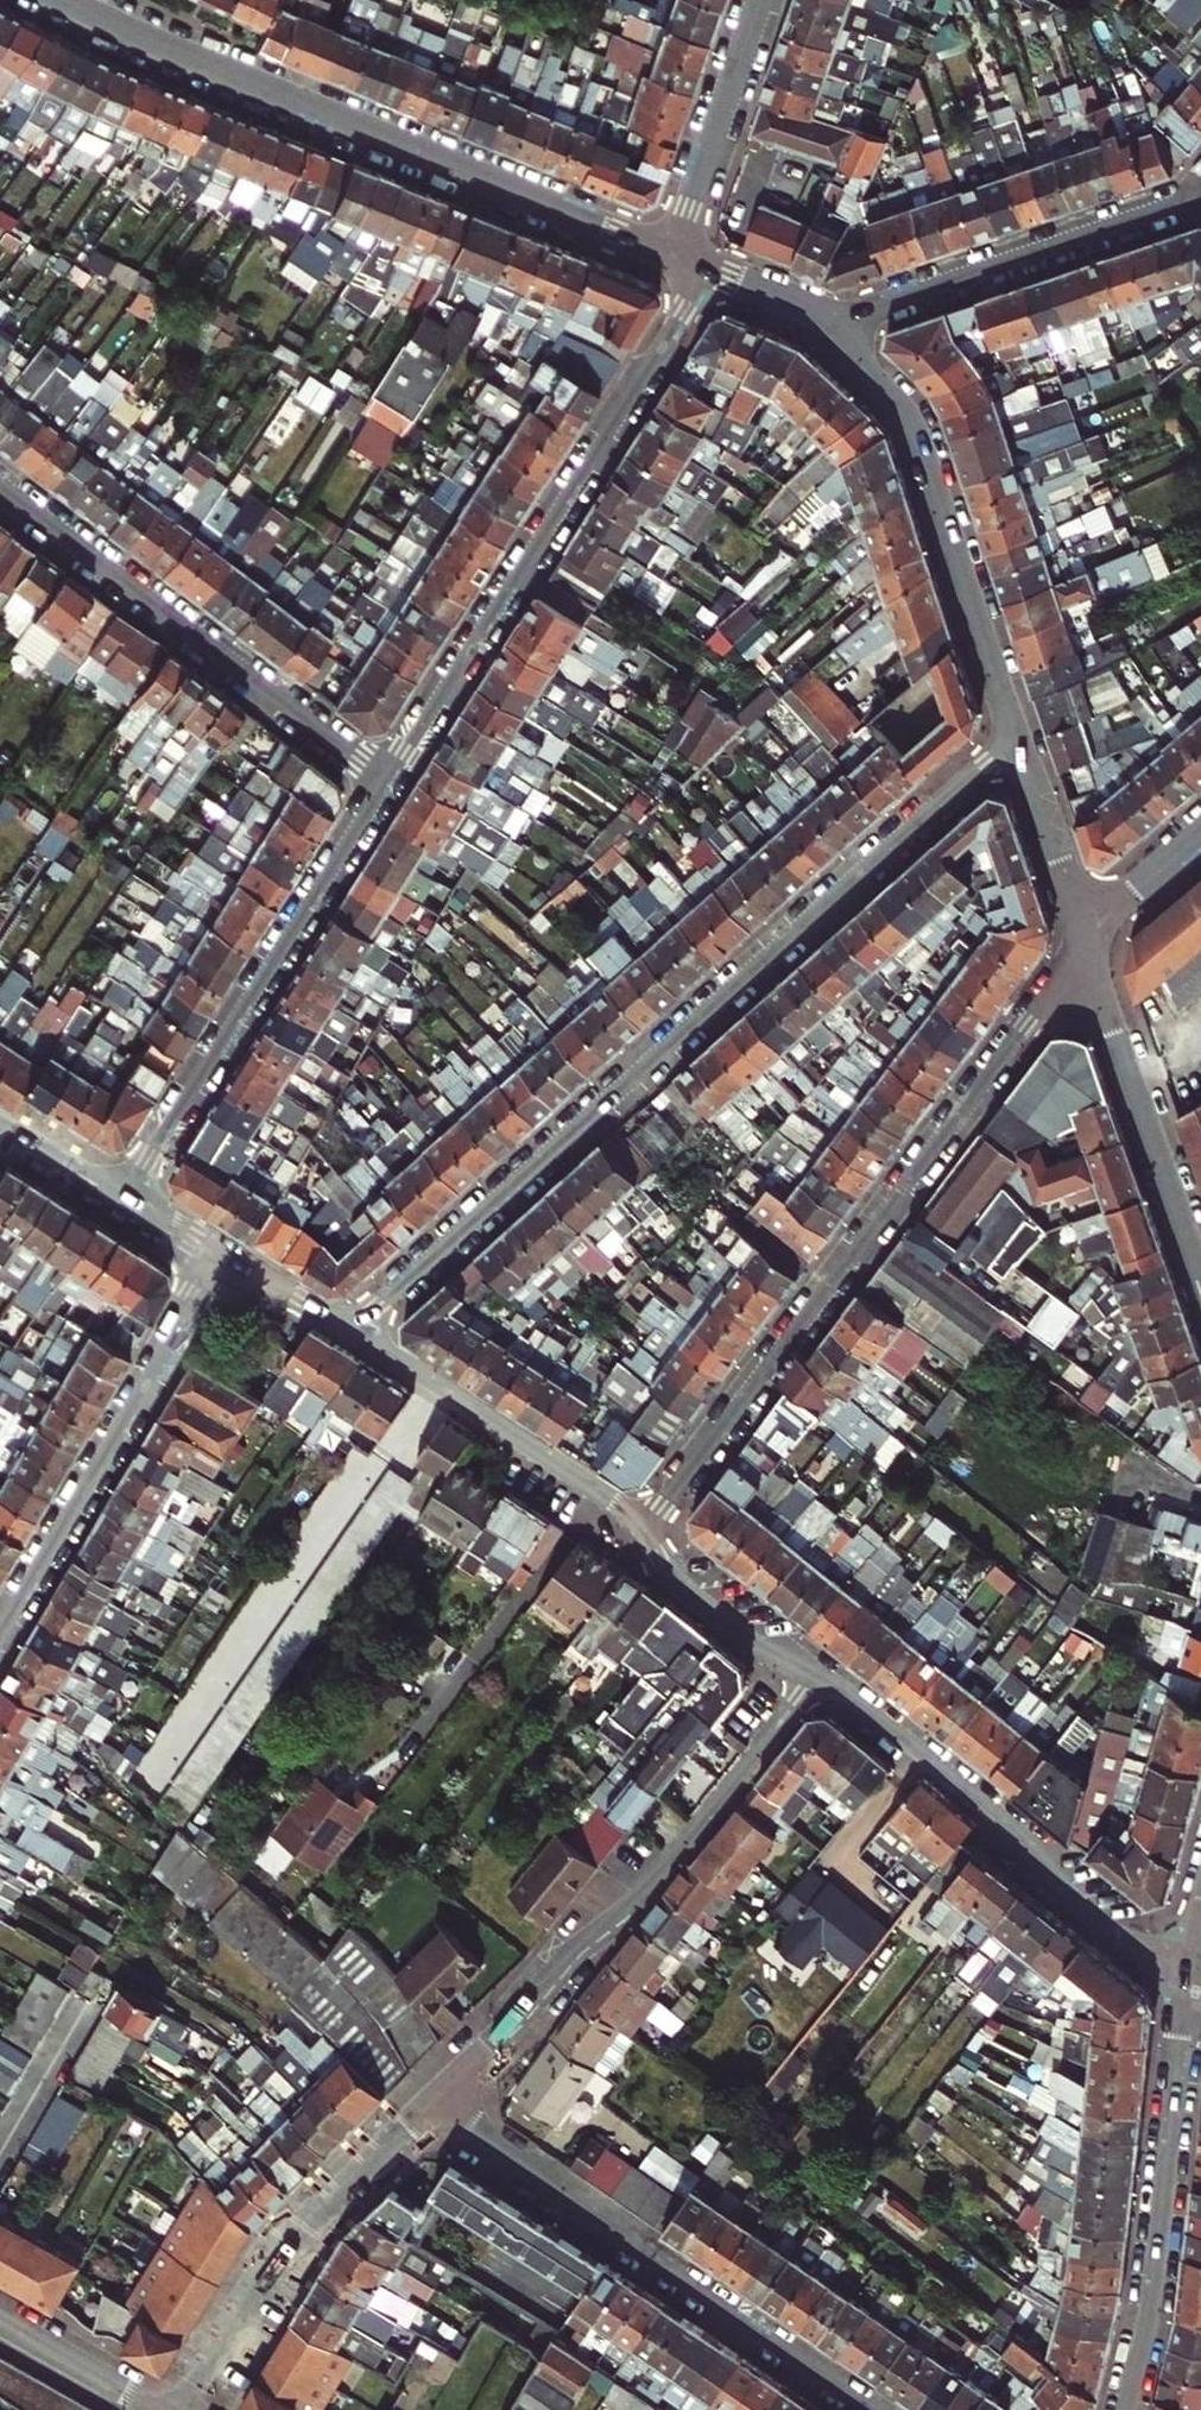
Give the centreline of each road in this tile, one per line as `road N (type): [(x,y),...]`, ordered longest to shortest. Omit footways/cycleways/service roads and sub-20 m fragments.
road 1 (residential): [(353,1330),(1018,736)]
road 2 (residential): [(644,1529),(1024,1021),(1091,959)]
road 3 (tertiary): [(674,254),(65,0)]
road 4 (residential): [(712,271),(387,782)]
road 5 (residential): [(821,1676),(637,1897),(432,2103)]
road 6 (residential): [(432,2103),(878,2409)]
road 7 (residential): [(387,782),(122,1201)]
road 8 (residential): [(387,782),(0,486)]
road 9 (tertiary): [(821,1676),(1009,1824),(1060,1891),(1183,1981)]
road 10 (tertiary): [(1018,736),(915,429),(867,373),(837,321)]
road 11 (residential): [(223,1257),(0,1633)]
road 12 (tertiary): [(1124,2409),(1155,2263),(1183,1981)]
road 13 (residential): [(432,2103),(294,2240),(195,2409)]
road 14 (residential): [(837,321),(1200,193)]
road 15 (tertiary): [(353,1330),(644,1529)]
road 16 (tertiary): [(1200,1281),(1091,959)]
road 17 (tertiary): [(674,254),(761,0)]
road 18 (tertiary): [(644,1529),(677,1581),(752,1641),(821,1676)]
road 19 (tertiary): [(1082,934),(1018,736)]
road 20 (residential): [(0,2314),(169,2409)]
road 21 (residential): [(1082,934),(1200,834)]
road 22 (tertiary): [(223,1257),(353,1330)]
road 23 (tertiary): [(0,1125),(122,1201)]
road 24 (tertiary): [(837,321),(712,271)]

